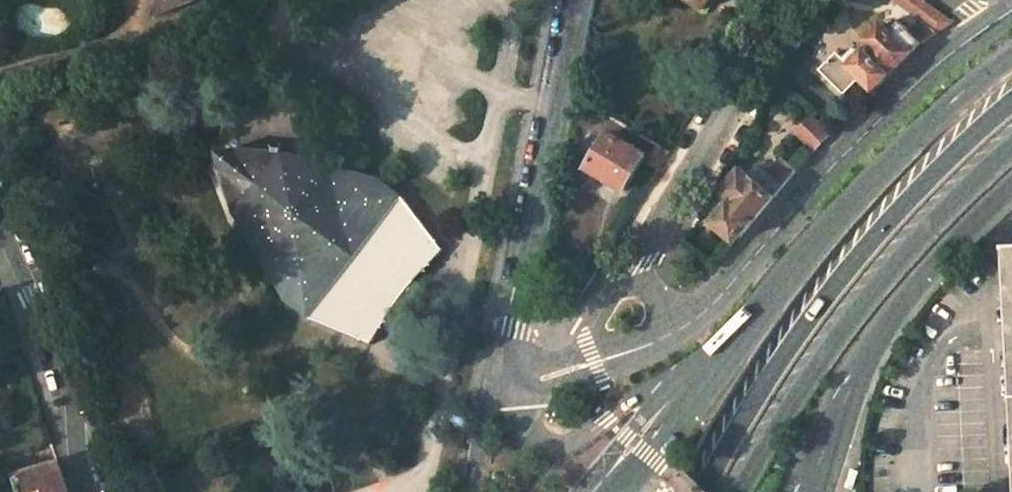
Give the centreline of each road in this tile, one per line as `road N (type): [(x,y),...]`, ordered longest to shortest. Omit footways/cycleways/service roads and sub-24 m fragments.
road 1 (secondary): [(1011,106),(902,206),(785,352),(700,491)]
road 2 (secondary): [(743,491),(791,397),(887,261),(1011,143)]
road 3 (unclassified): [(983,30),(810,189),(720,298),(679,330)]
road 4 (primary): [(1011,57),(856,195),(735,345)]
road 5 (unclassified): [(577,0),(512,336),(514,366)]
road 6 (primary): [(809,491),(882,338),(940,262),(1011,193)]
road 7 (residential): [(802,0),(632,274)]
road 8 (unclassified): [(92,491),(0,204)]
road 9 (unclassified): [(735,345),(572,442),(548,444),(527,432),(516,380)]
road 10 (primary): [(735,345),(625,491)]
road 11 (unclassified): [(516,380),(538,397),(653,343)]
road 12 (unclassified): [(516,380),(488,403),(471,491)]

